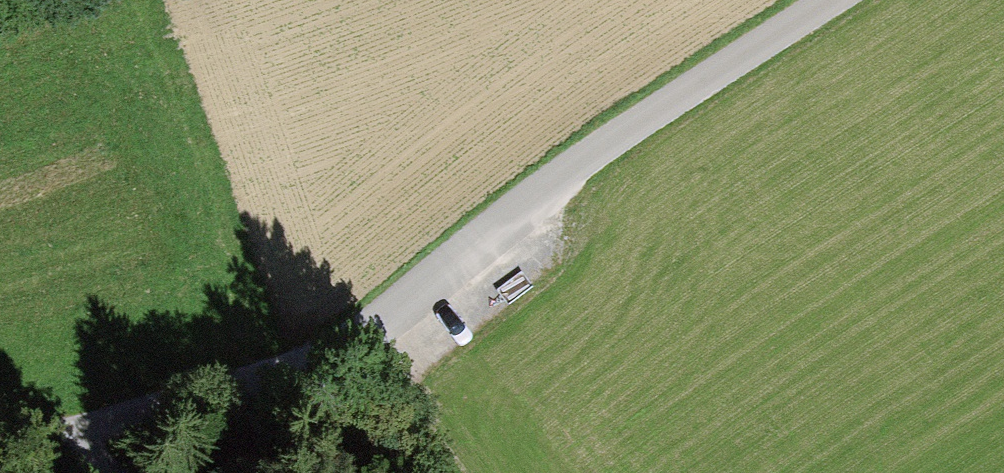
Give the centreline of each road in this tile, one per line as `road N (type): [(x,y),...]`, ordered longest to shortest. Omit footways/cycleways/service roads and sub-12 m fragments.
road 1 (unclassified): [(341,350),(81,429),(147,461),(155,472)]
road 2 (unclassified): [(341,350),(605,145)]
road 3 (unclassified): [(829,0),(605,145)]
road 4 (unclassified): [(213,472),(341,350)]

